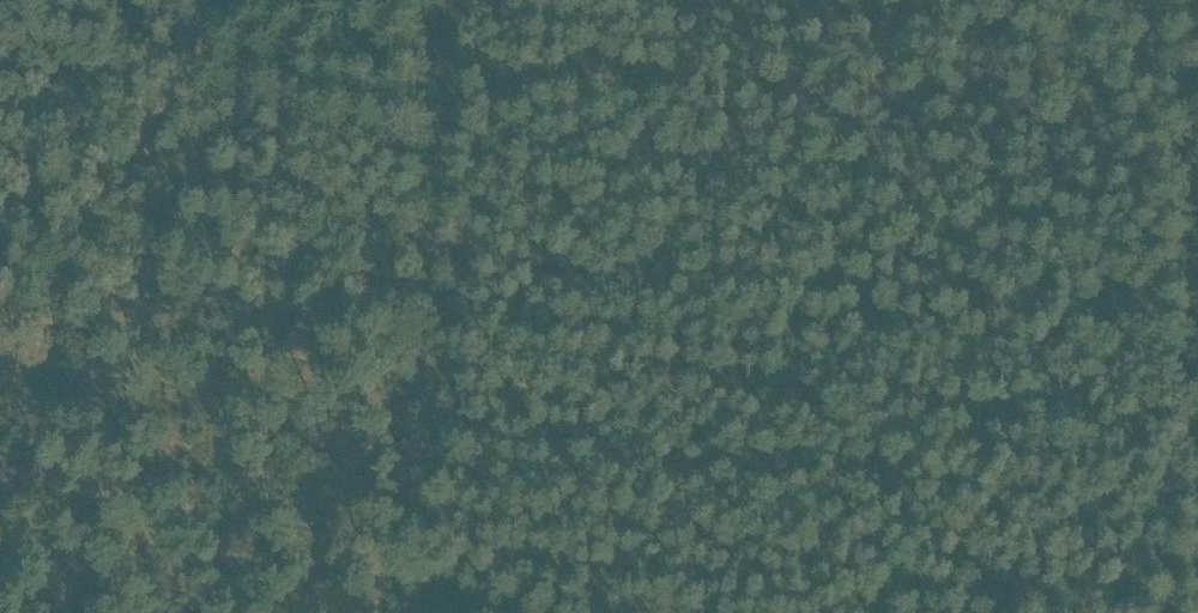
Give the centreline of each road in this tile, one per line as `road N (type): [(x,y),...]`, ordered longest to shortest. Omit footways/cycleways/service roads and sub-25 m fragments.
road 1 (track): [(429,612),(448,357),(449,0)]
road 2 (track): [(1197,173),(1193,0)]

